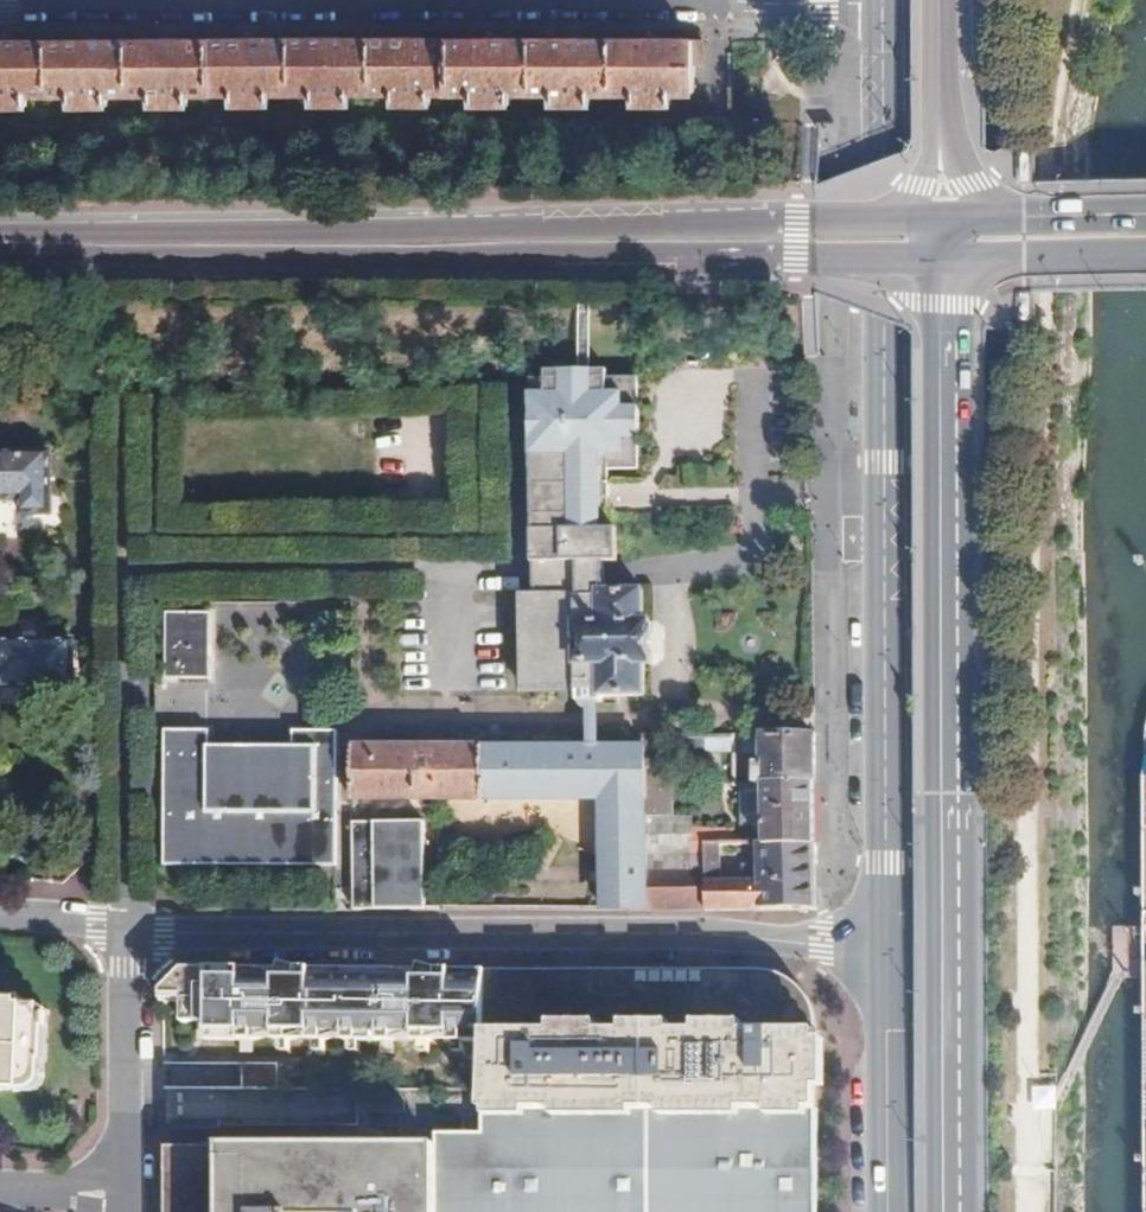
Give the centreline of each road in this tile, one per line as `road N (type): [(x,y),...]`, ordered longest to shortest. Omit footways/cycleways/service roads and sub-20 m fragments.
road 1 (secondary): [(0,255),(950,261)]
road 2 (primary): [(951,1211),(950,261)]
road 3 (secondary): [(881,5),(885,949)]
road 4 (secondary): [(893,221),(0,231)]
road 5 (residential): [(881,5),(25,0)]
road 6 (residential): [(128,930),(885,949)]
road 7 (residential): [(128,930),(119,421)]
road 8 (residential): [(128,930),(123,1194)]
road 9 (secondary): [(885,949),(887,1211)]
road 10 (primary): [(950,261),(1145,261)]
road 11 (secondary): [(1038,221),(1008,214),(972,186),(941,123)]
road 12 (residential): [(128,930),(0,913)]
road 13 (residential): [(0,1189),(123,1194)]
road 14 (secondary): [(941,123),(940,0)]

